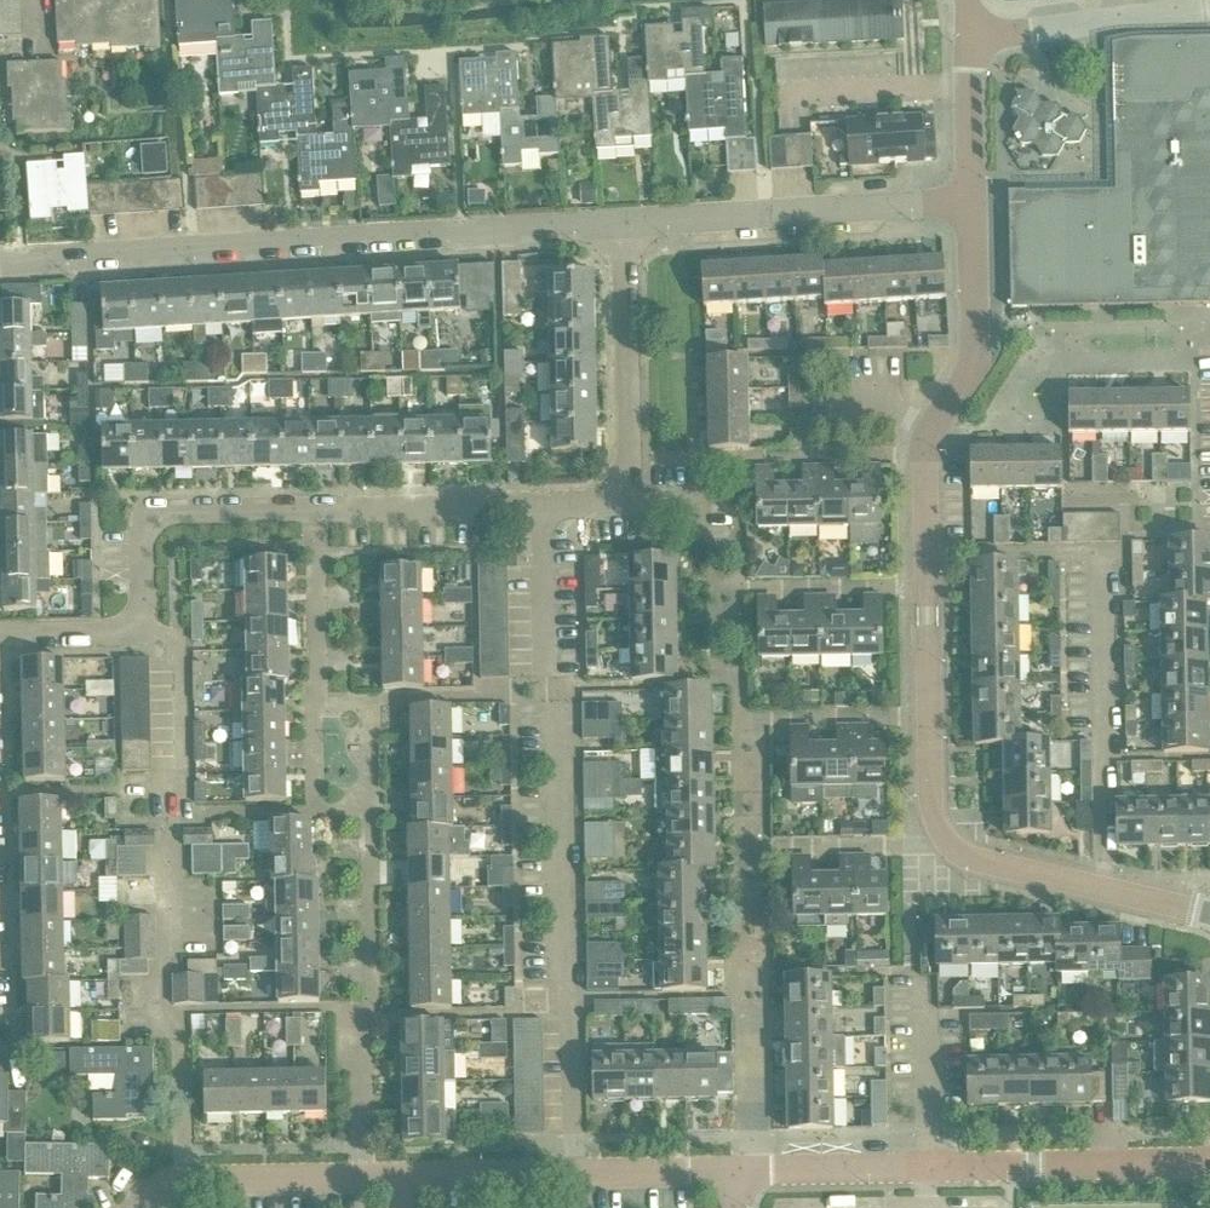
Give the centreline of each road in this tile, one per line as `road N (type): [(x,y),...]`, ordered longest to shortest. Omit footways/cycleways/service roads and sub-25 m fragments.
road 1 (residential): [(623,221),(628,357),(618,503),(156,512),(138,531),(139,634),(0,636)]
road 2 (residential): [(1209,919),(975,860),(950,844),(937,819),(928,790),(924,467),(932,429),(970,369),(971,205)]
road 3 (residential): [(0,263),(623,221)]
road 4 (residential): [(577,1175),(564,710)]
road 5 (residential): [(180,1184),(181,1037),(164,1022),(162,831)]
road 6 (residential): [(623,221),(971,205)]
road 7 (residential): [(929,1169),(1209,1164)]
road 8 (residential): [(974,38),(1209,7)]
road 9 (residential): [(407,1179),(180,1184)]
road 10 (residential): [(929,1169),(926,989)]
road 11 (residential): [(758,1172),(757,997)]
road 12 (residential): [(929,1169),(758,1172)]
road 13 (residential): [(577,1175),(407,1179)]
road 14 (residential): [(971,205),(974,38)]
road 15 (residential): [(737,1172),(577,1175)]

